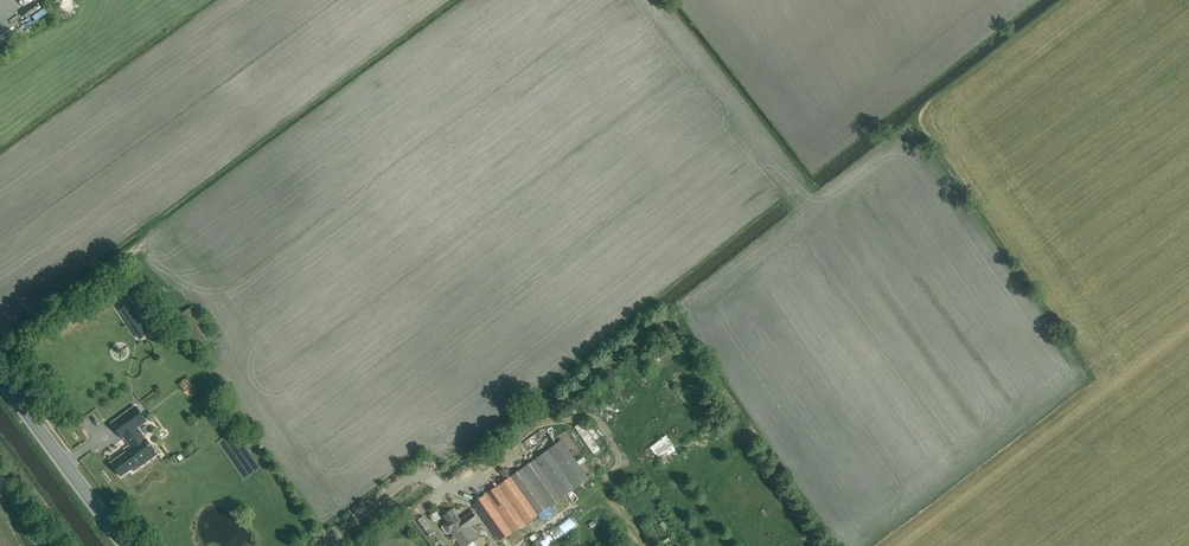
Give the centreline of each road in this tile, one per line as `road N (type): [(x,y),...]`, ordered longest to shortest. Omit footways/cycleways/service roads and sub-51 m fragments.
road 1 (track): [(0,347),(125,260),(177,310)]
road 2 (secondary): [(124,545),(0,378)]

